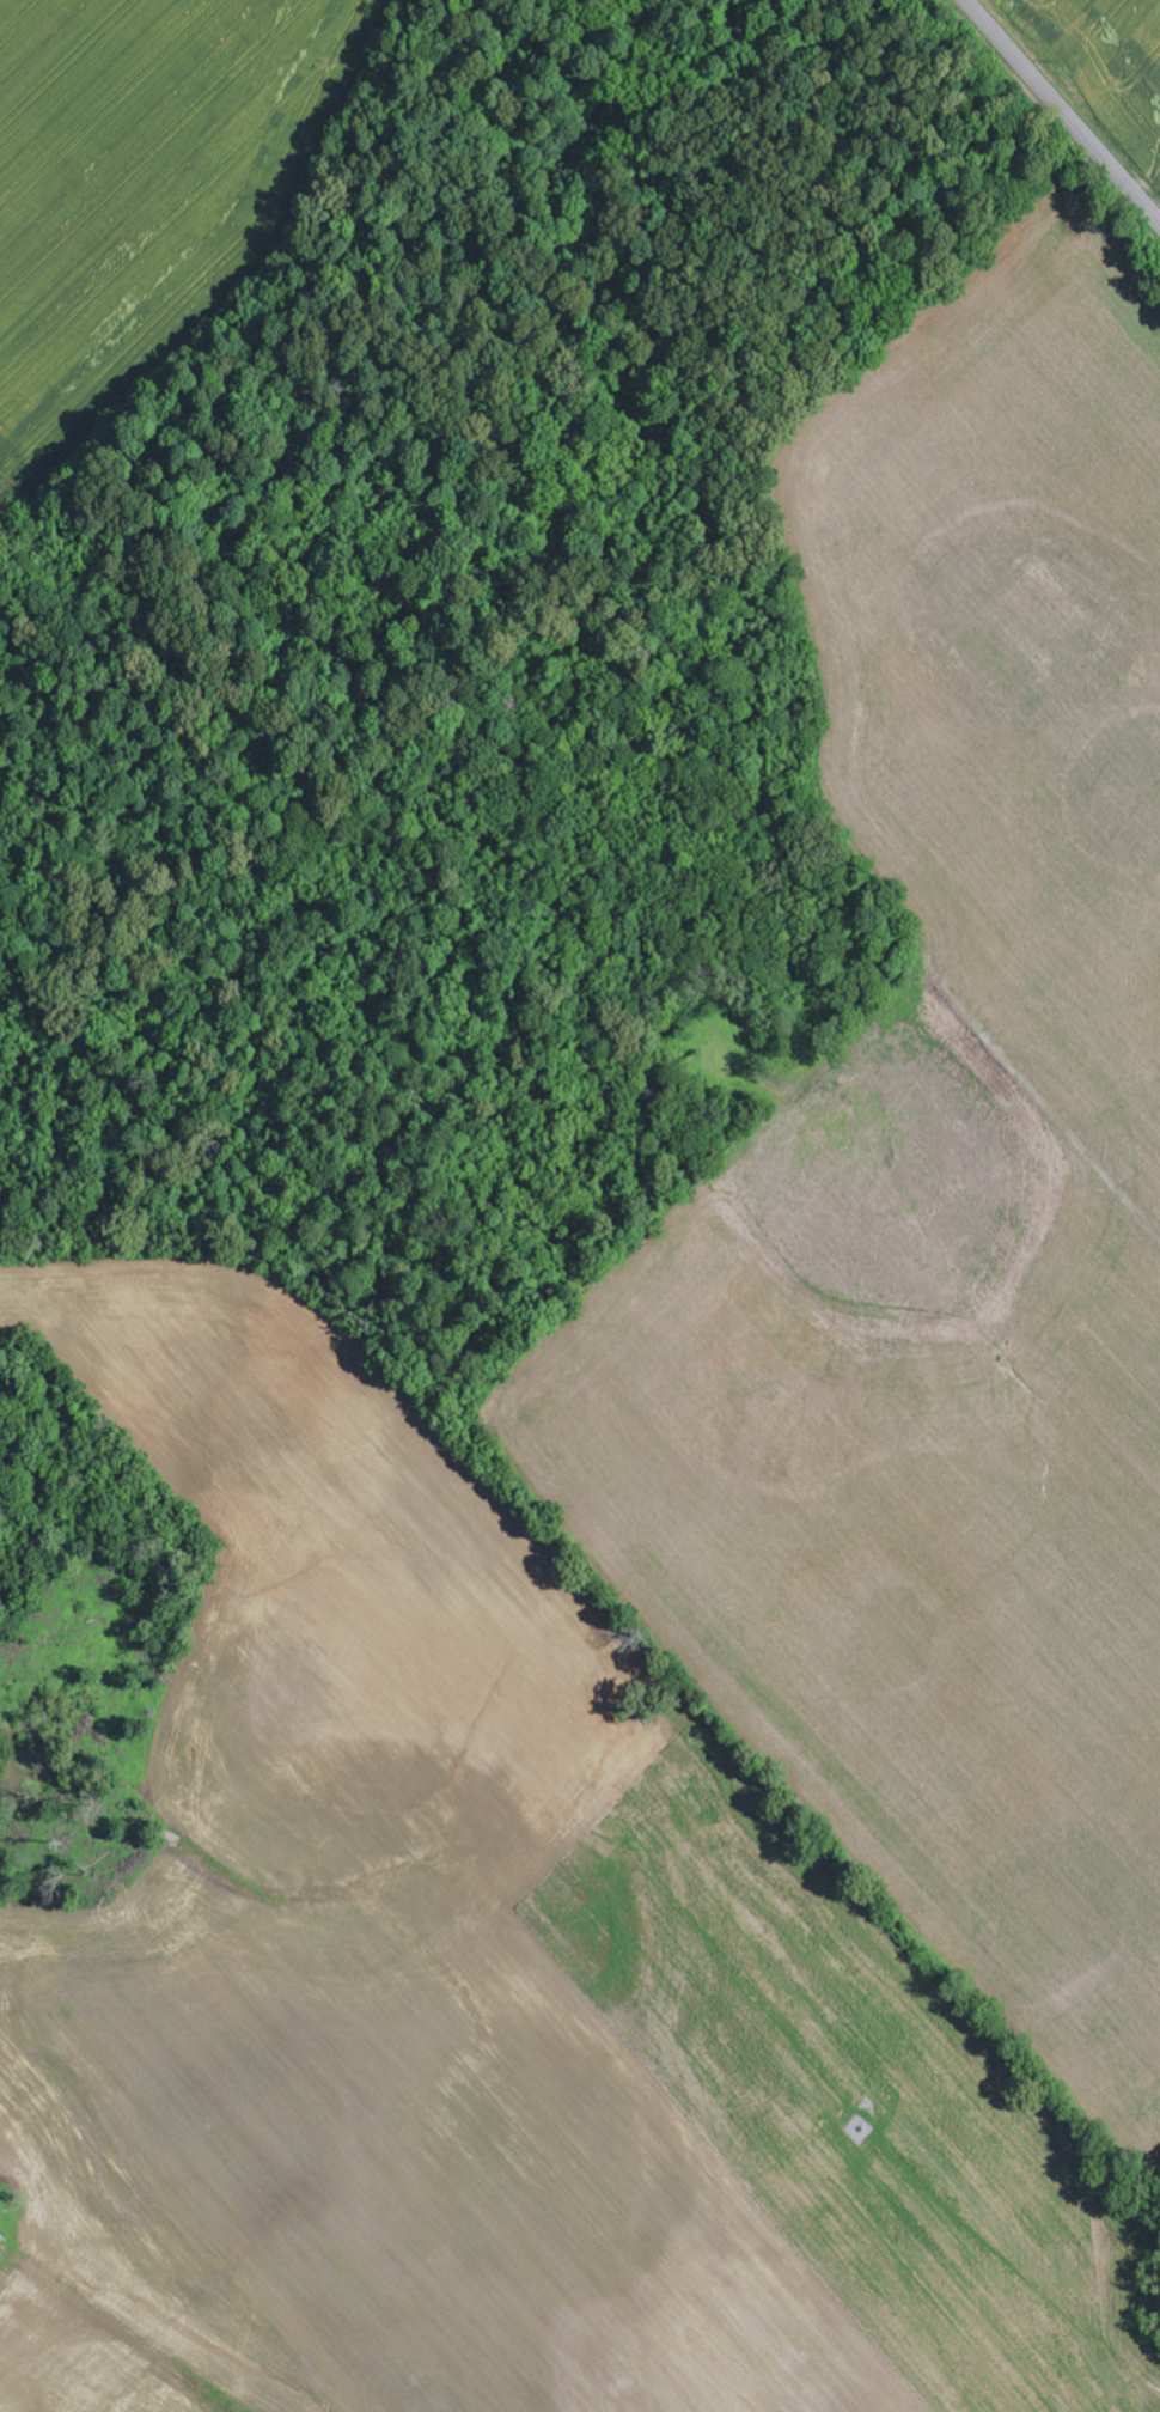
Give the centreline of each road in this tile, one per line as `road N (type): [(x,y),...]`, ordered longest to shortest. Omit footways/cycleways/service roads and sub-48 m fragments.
road 1 (secondary): [(1159,220),(969,0)]

